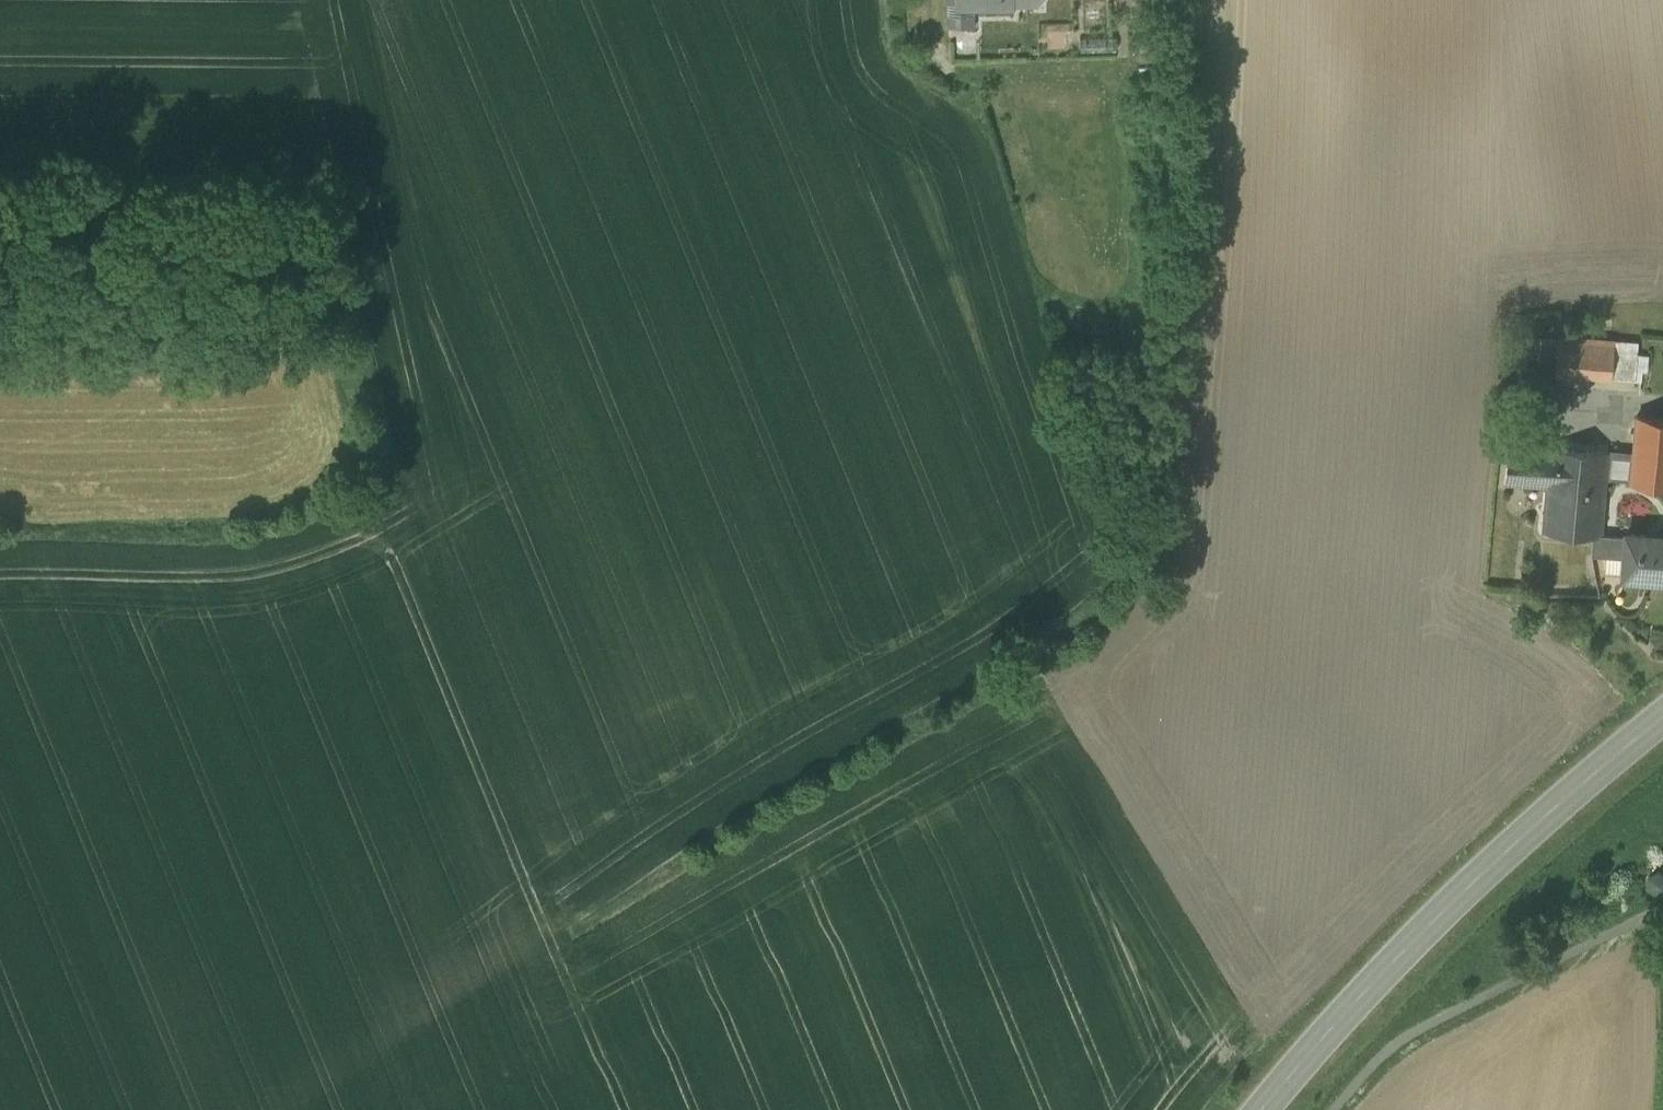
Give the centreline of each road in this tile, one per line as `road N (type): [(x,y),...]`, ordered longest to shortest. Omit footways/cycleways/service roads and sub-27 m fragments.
road 1 (primary): [(1260,1109),(1439,914),(1662,714)]

